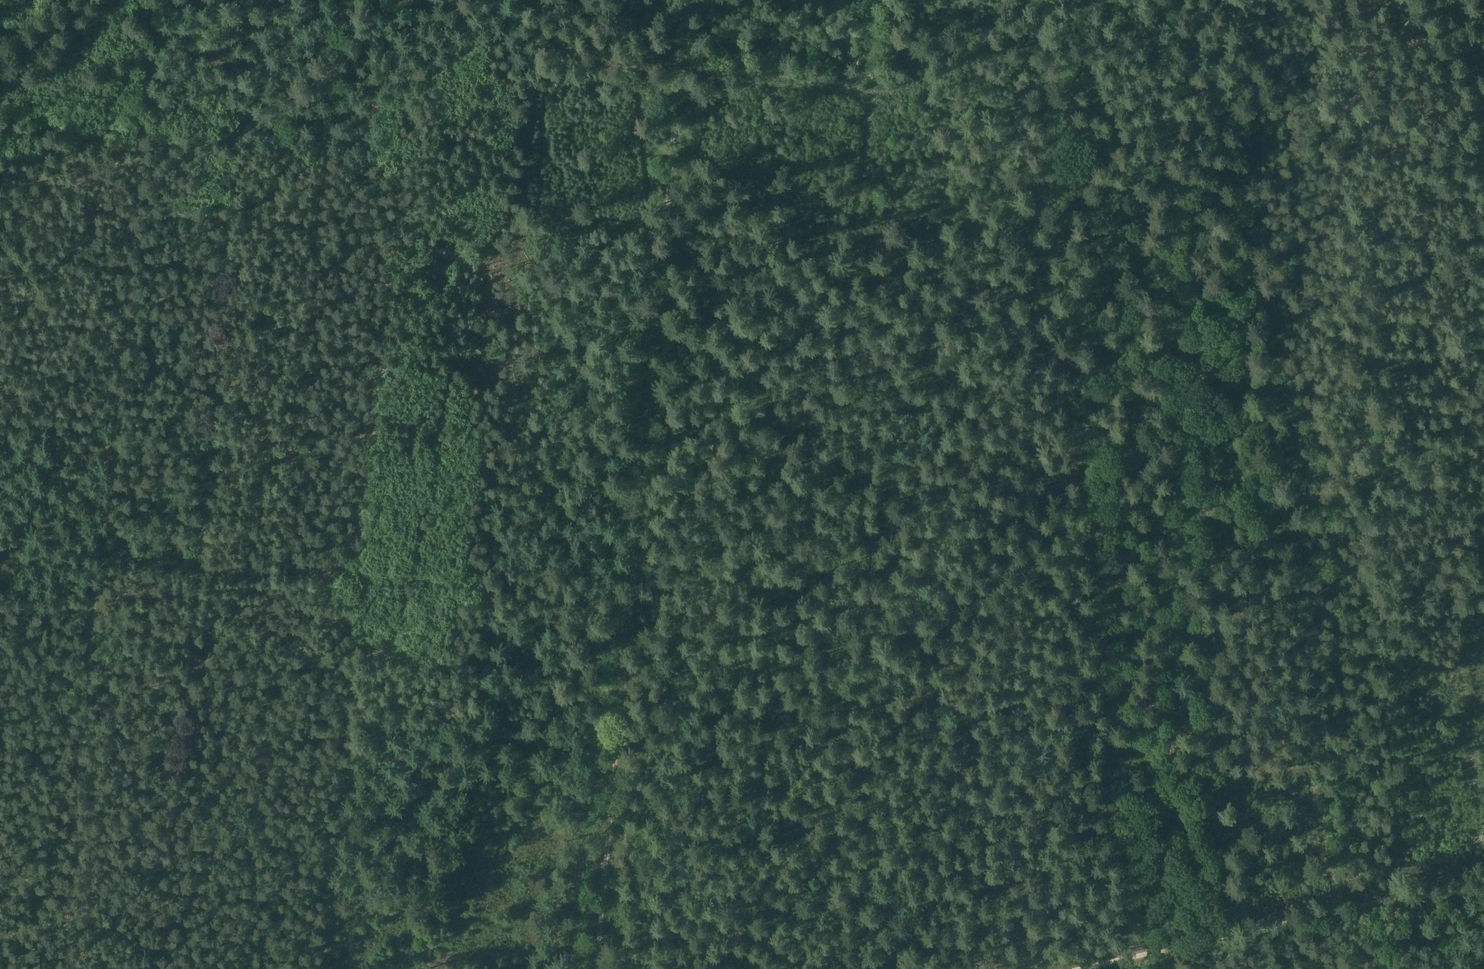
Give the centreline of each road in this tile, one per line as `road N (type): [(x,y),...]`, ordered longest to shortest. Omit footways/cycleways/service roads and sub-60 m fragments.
road 1 (track): [(684,0),(593,968)]
road 2 (track): [(64,968),(149,0)]
road 3 (track): [(1483,877),(1082,968)]

